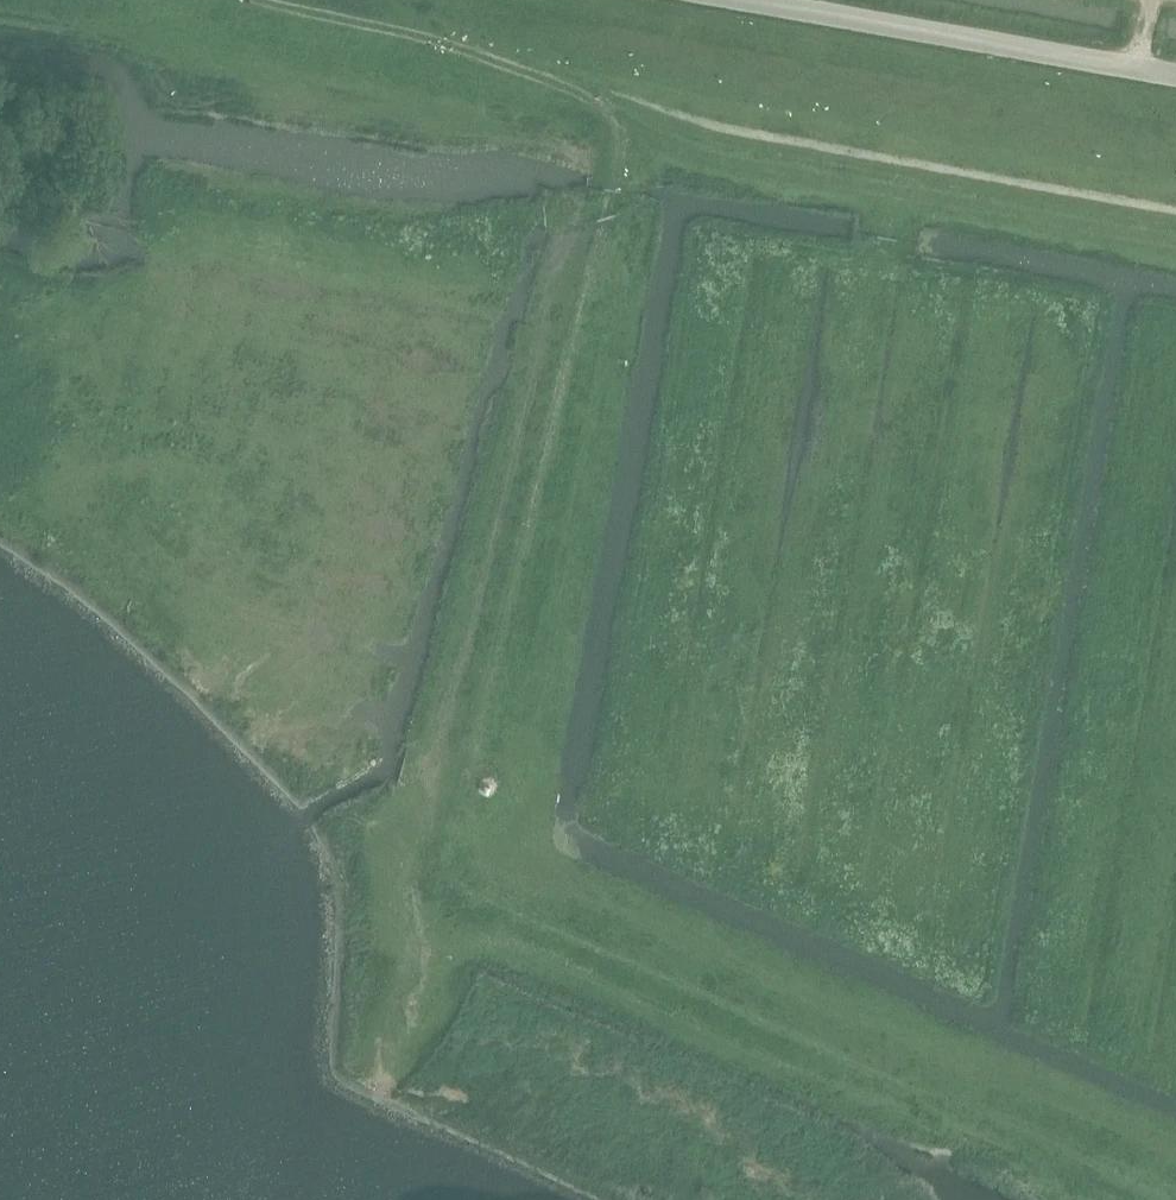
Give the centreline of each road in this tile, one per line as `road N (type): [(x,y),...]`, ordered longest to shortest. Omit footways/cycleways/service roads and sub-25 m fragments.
road 1 (unclassified): [(772,0),(1175,70)]

